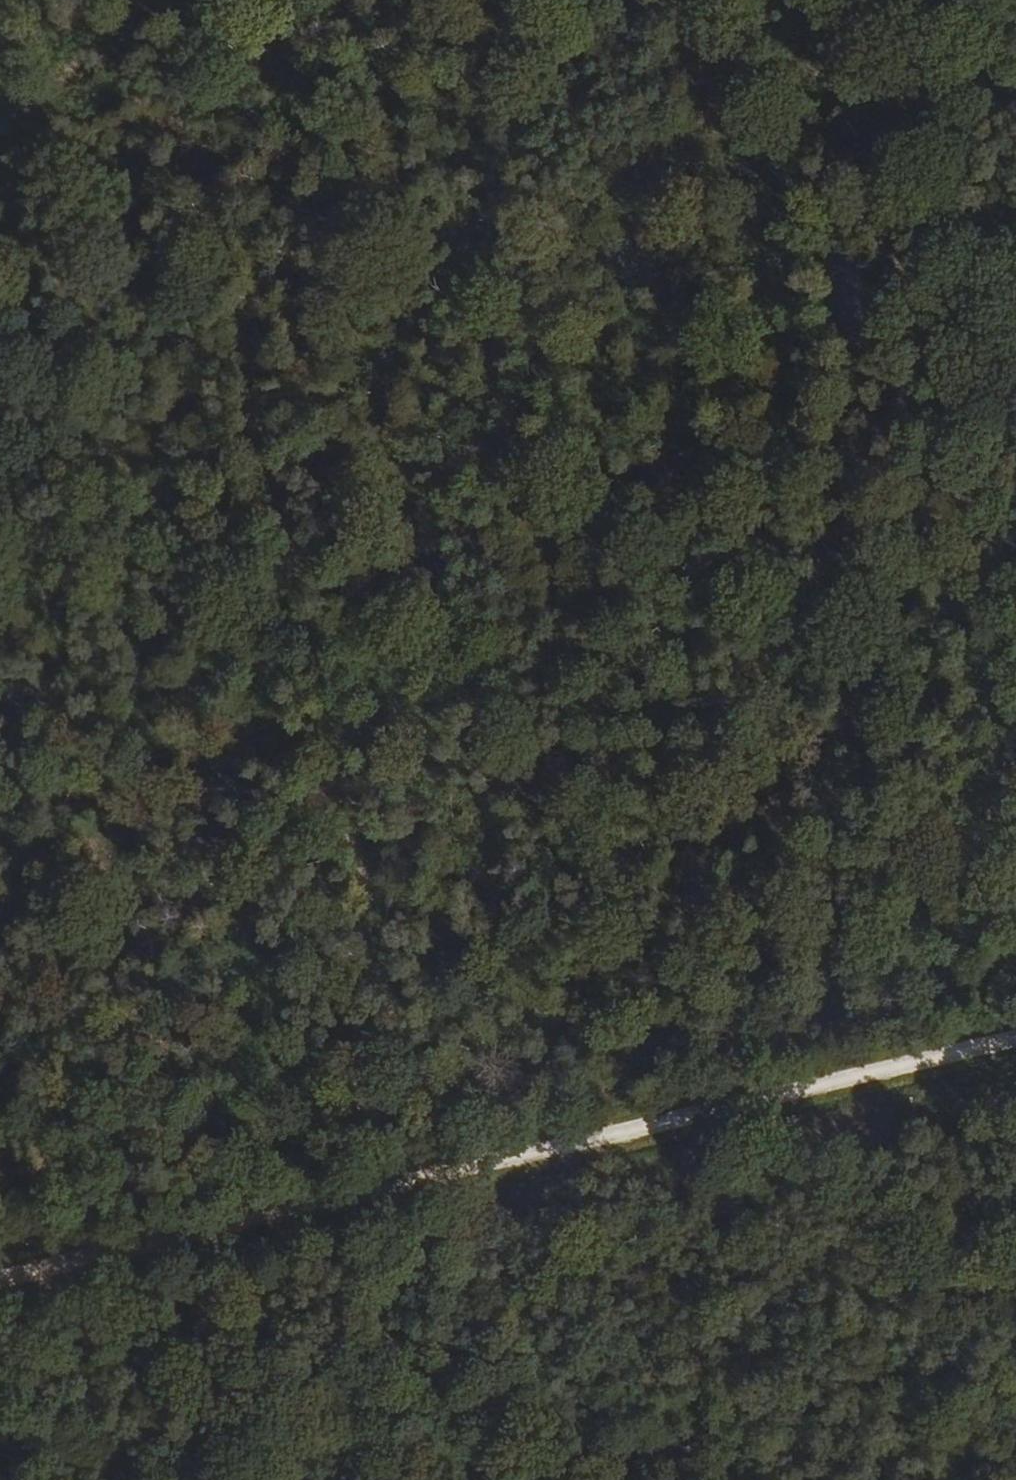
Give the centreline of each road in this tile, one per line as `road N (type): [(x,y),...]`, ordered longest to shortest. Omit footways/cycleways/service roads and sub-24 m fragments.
road 1 (track): [(0,1275),(1015,1035)]
road 2 (track): [(895,0),(1015,480)]

